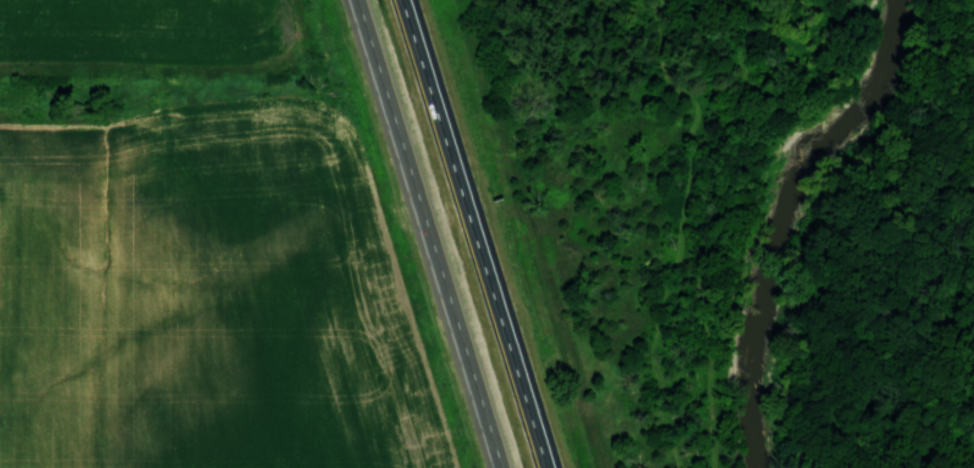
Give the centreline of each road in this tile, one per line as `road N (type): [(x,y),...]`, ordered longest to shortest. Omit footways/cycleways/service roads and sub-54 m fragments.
road 1 (trunk): [(358,0),(505,467)]
road 2 (trunk): [(548,467),(402,0)]

